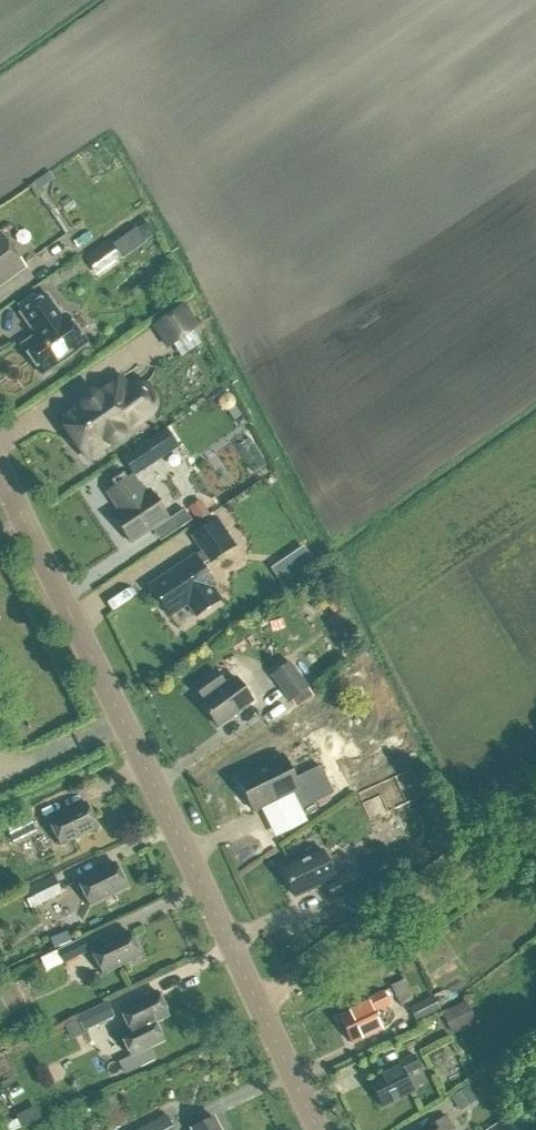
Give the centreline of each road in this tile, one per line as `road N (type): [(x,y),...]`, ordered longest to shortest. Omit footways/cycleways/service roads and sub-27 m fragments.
road 1 (tertiary): [(317,1129),(0,475)]
road 2 (track): [(260,1008),(535,817)]

